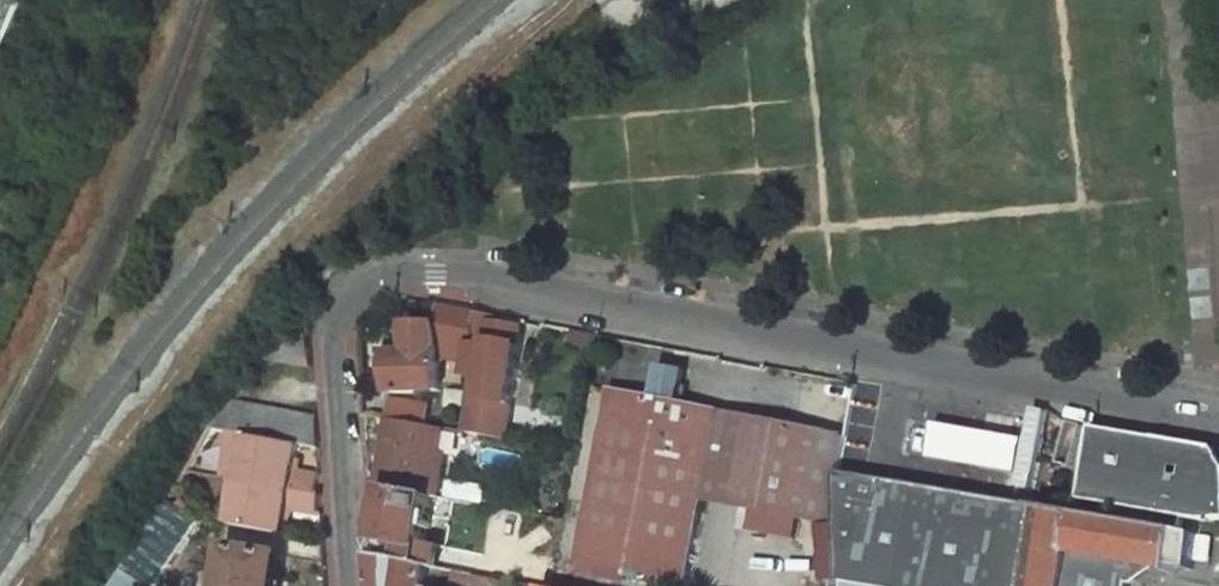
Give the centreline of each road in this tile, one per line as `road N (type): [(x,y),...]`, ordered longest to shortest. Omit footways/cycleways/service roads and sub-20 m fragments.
road 1 (residential): [(1218,415),(488,274),(405,274),(360,294),(339,330),(349,585)]

